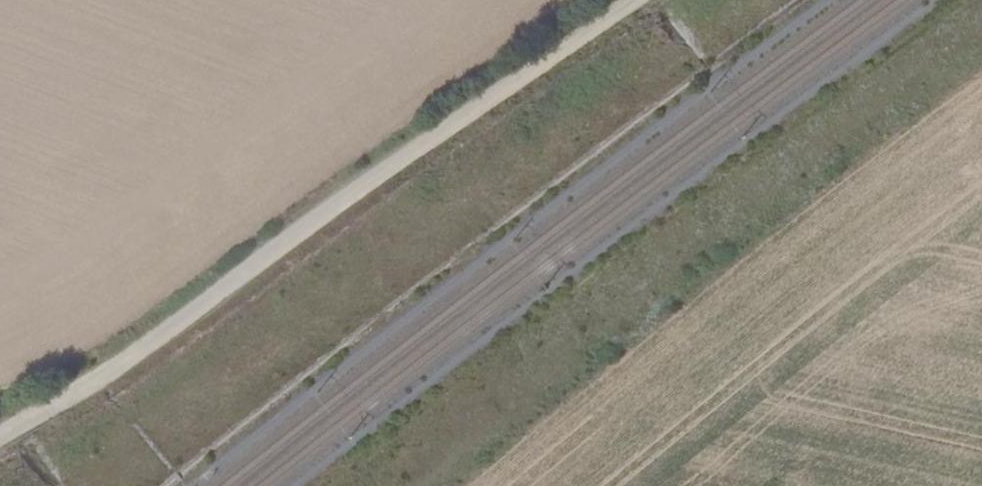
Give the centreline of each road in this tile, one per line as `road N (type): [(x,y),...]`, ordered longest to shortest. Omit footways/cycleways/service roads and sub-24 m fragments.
road 1 (track): [(628,0),(89,386),(0,436)]

